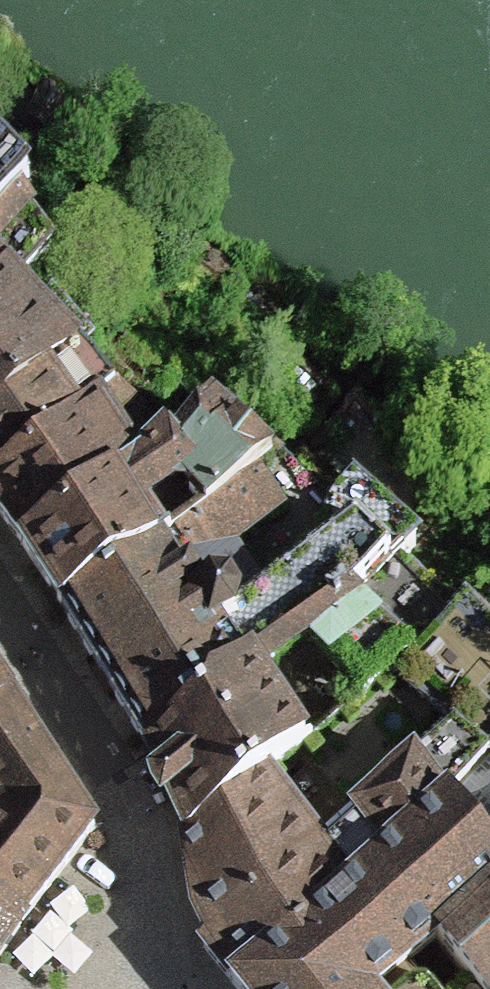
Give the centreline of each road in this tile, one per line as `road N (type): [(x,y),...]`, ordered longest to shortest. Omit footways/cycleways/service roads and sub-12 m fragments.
road 1 (residential): [(169,988),(129,851),(118,775),(0,591)]

